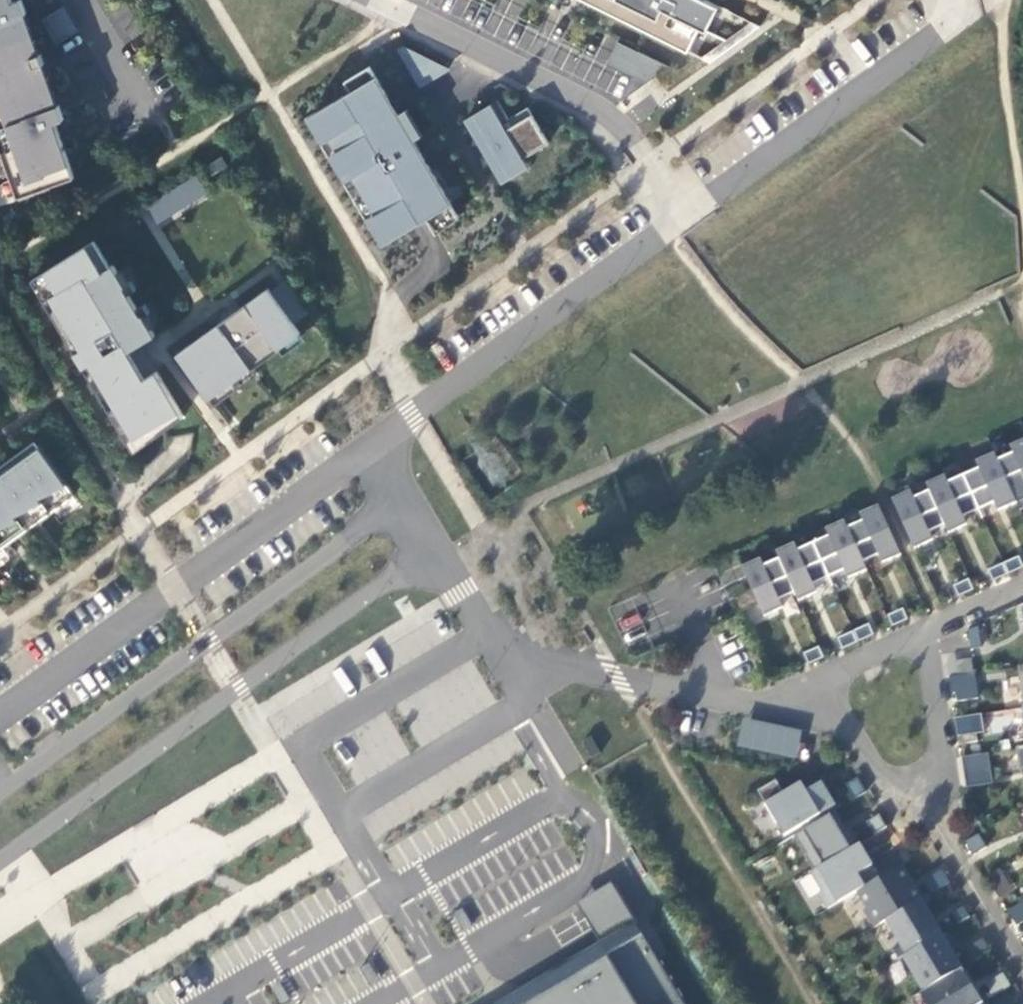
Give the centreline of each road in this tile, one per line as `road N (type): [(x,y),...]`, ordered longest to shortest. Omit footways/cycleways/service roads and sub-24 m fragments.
road 1 (residential): [(0,862),(434,546)]
road 2 (residential): [(410,501),(0,795)]
road 3 (residential): [(410,501),(379,440),(684,214)]
road 4 (residential): [(434,546),(469,606),(508,648),(555,667),(780,704)]
road 5 (residential): [(368,0),(595,111),(629,139),(684,214)]
road 6 (residential): [(684,214),(968,0)]
road 7 (residential): [(922,799),(1022,965)]
road 8 (residential): [(930,629),(945,767),(938,789),(922,799)]
road 9 (residential): [(780,704),(832,723),(891,791),(922,799)]
road 10 (residential): [(780,704),(930,629)]
road 11 (residential): [(83,0),(156,117)]

